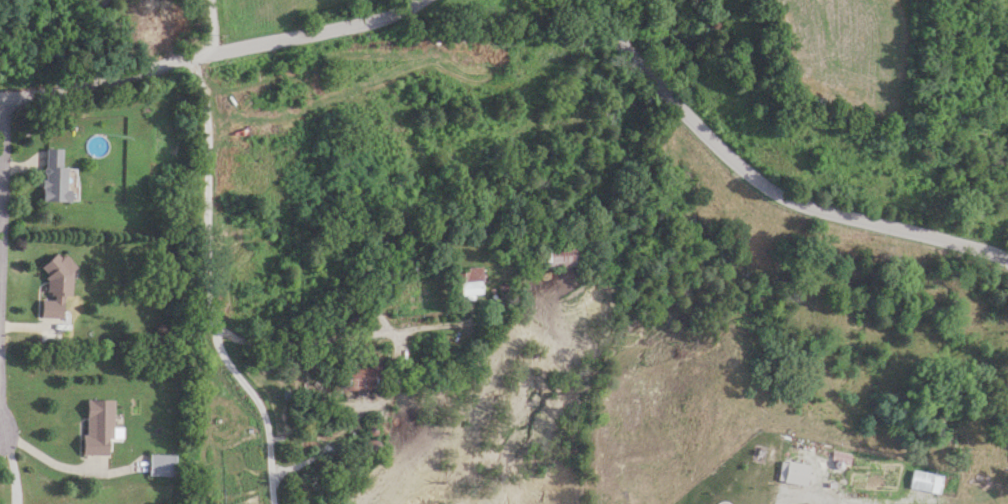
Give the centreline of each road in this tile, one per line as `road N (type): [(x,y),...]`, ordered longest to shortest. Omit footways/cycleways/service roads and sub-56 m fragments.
road 1 (residential): [(1007,264),(972,247),(831,217),(757,179),(616,44),(584,0)]
road 2 (residential): [(427,0),(407,15),(0,98)]
road 3 (residential): [(669,96),(493,258),(510,315),(543,325),(593,314)]
road 4 (residential): [(2,98),(0,238)]

